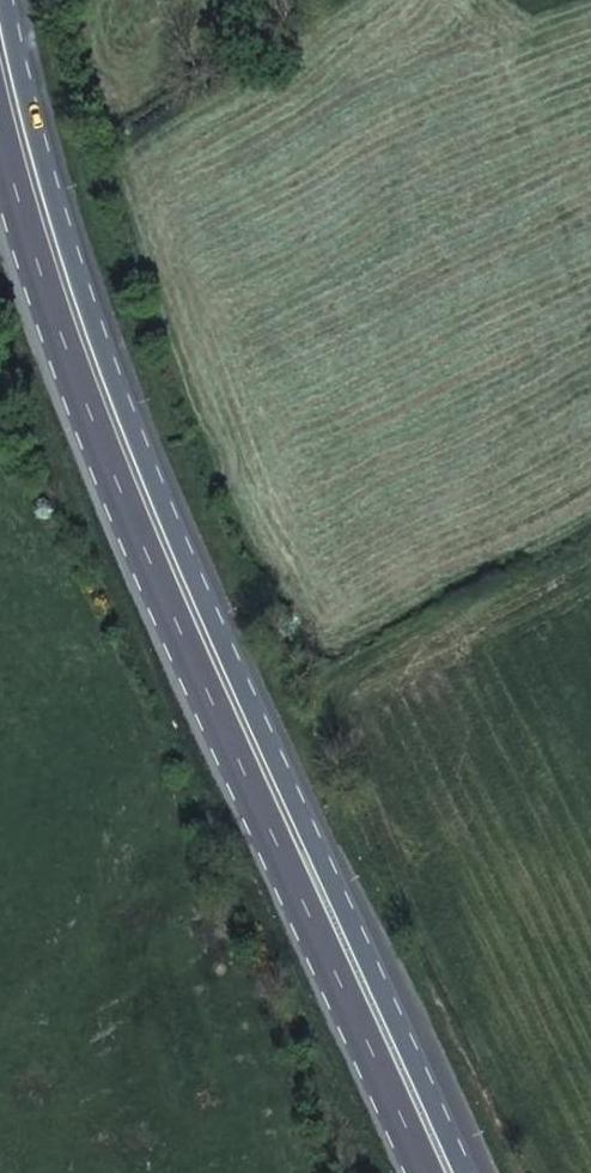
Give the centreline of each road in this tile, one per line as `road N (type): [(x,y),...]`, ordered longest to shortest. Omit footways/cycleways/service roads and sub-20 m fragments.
road 1 (trunk): [(469,1172),(133,423),(74,258),(10,0)]
road 2 (trunk): [(0,144),(83,417),(418,1172)]

